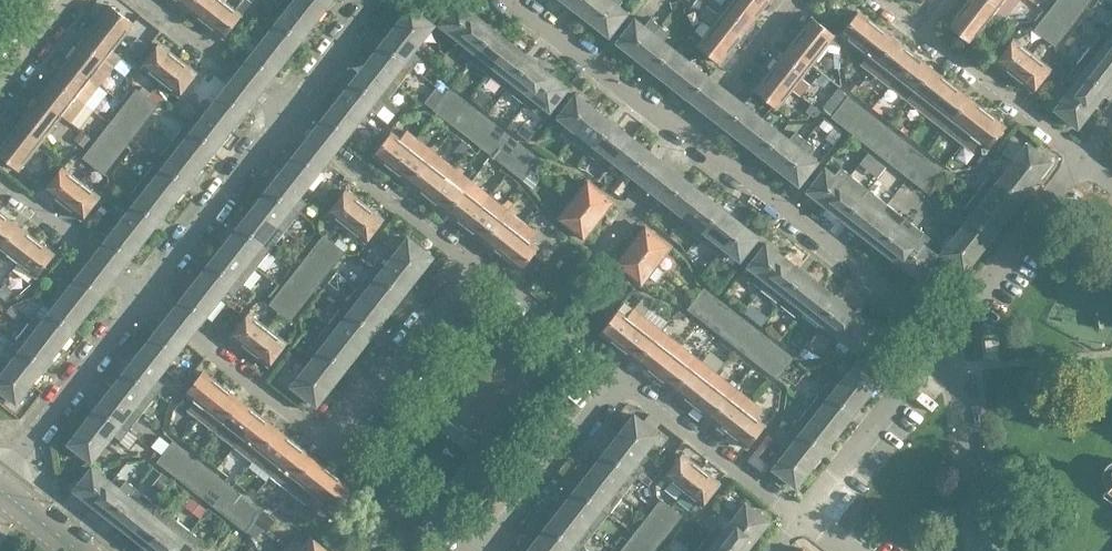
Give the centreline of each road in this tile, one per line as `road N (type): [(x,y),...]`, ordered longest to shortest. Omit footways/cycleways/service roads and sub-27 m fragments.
road 1 (residential): [(943,338),(693,136)]
road 2 (residential): [(943,338),(1088,157)]
road 3 (residential): [(0,478),(140,295)]
road 4 (residential): [(140,295),(283,115)]
road 5 (residential): [(693,136),(510,0)]
road 6 (residential): [(322,431),(140,295)]
road 7 (residential): [(322,431),(459,251)]
road 8 (residential): [(804,515),(943,338)]
road 9 (residential): [(804,515),(623,384)]
road 10 (residential): [(459,251),(283,115)]
road 11 (residential): [(987,550),(960,367),(943,338)]
road 12 (residential): [(1088,157),(921,25)]
road 13 (residential): [(623,384),(459,251)]
road 14 (residential): [(623,384),(494,550)]
road 15 (residential): [(469,550),(322,431)]
road 16 (residential): [(283,115),(139,0)]
road 17 (residential): [(140,295),(0,183)]
road 18 (residential): [(693,136),(796,0)]
road 19 (residential): [(283,115),(370,0)]

